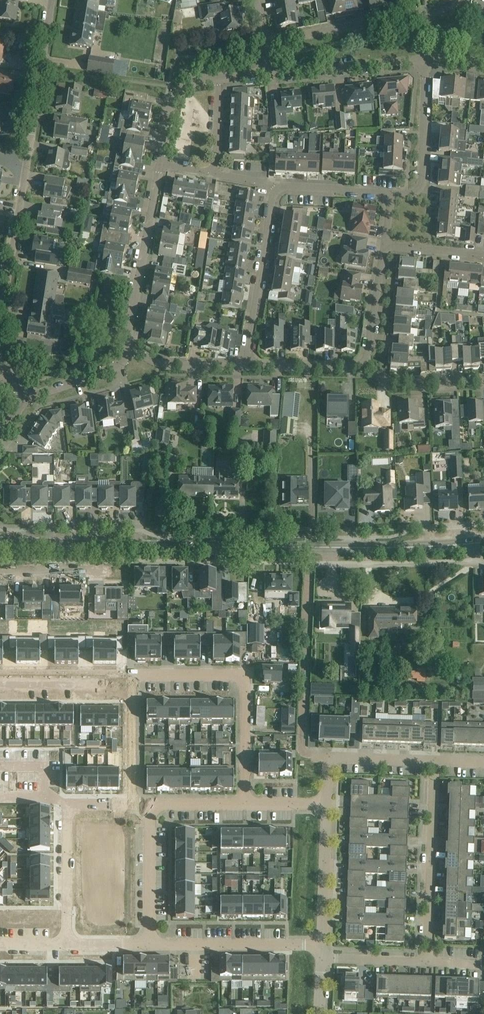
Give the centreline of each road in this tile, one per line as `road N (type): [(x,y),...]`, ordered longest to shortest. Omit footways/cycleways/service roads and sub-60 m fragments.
road 1 (tertiary): [(41,546),(483,541)]
road 2 (residential): [(0,325),(53,0)]
road 3 (residential): [(133,682),(133,674),(245,674),(244,804)]
road 4 (residential): [(483,9),(463,6),(263,41)]
road 5 (residential): [(65,945),(62,804),(131,803)]
road 6 (residential): [(429,965),(433,760)]
road 7 (residential): [(159,165),(127,344)]
road 8 (residential): [(277,189),(245,366)]
road 9 (residential): [(152,945),(322,946)]
road 10 (residential): [(391,194),(416,191),(423,179),(422,58)]
road 11 (residential): [(422,58),(267,74)]
road 12 (residential): [(327,803),(322,946)]
road 13 (residential): [(151,803),(152,945)]
road 14 (residential): [(133,682),(0,683)]
road 15 (residential): [(245,366),(161,363),(127,344)]
road 16 (residential): [(367,366),(245,366)]
road 17 (residential): [(127,344),(118,365),(25,398)]
road 18 (residential): [(131,803),(133,682)]
road 19 (residential): [(483,381),(408,386),(367,366)]

